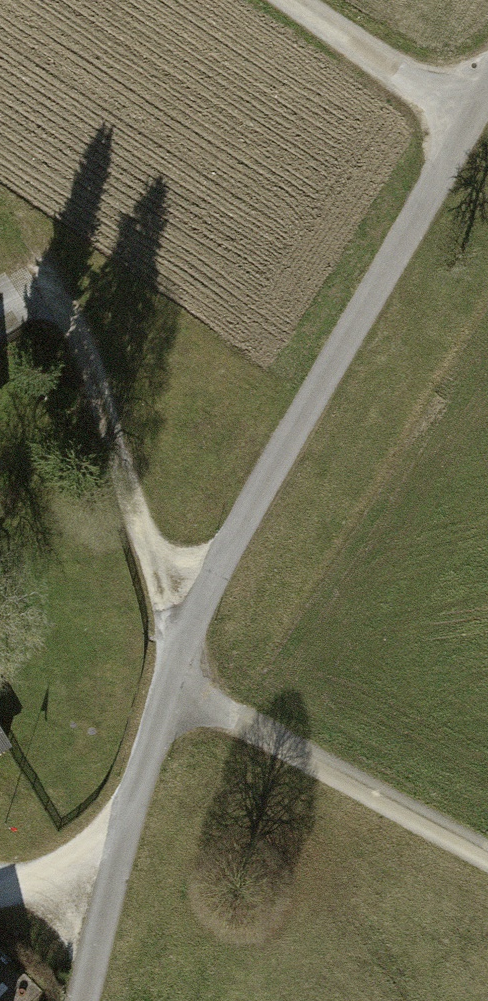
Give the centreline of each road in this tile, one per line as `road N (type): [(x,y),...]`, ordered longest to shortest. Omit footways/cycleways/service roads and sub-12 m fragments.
road 1 (track): [(467,121),(200,601),(166,695),(81,1000)]
road 2 (track): [(39,254),(84,343),(146,544),(200,601)]
road 3 (track): [(487,858),(243,724),(166,695)]
road 4 (track): [(286,0),(467,121)]

